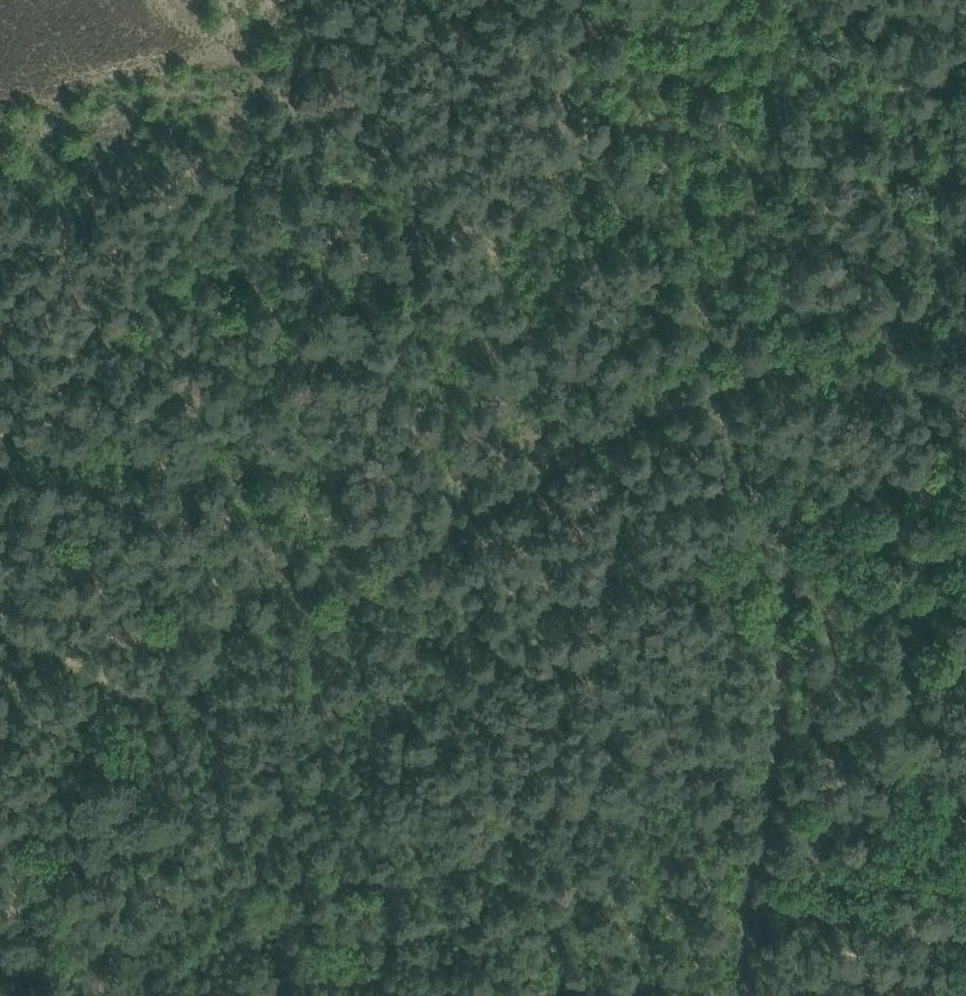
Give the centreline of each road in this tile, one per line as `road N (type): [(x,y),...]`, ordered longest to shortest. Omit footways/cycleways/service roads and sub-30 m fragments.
road 1 (track): [(0,644),(136,685),(194,685),(323,616),(510,488),(635,420),(914,313),(934,249),(948,134),(965,93)]
road 2 (track): [(748,995),(787,594),(786,535),(703,394)]

